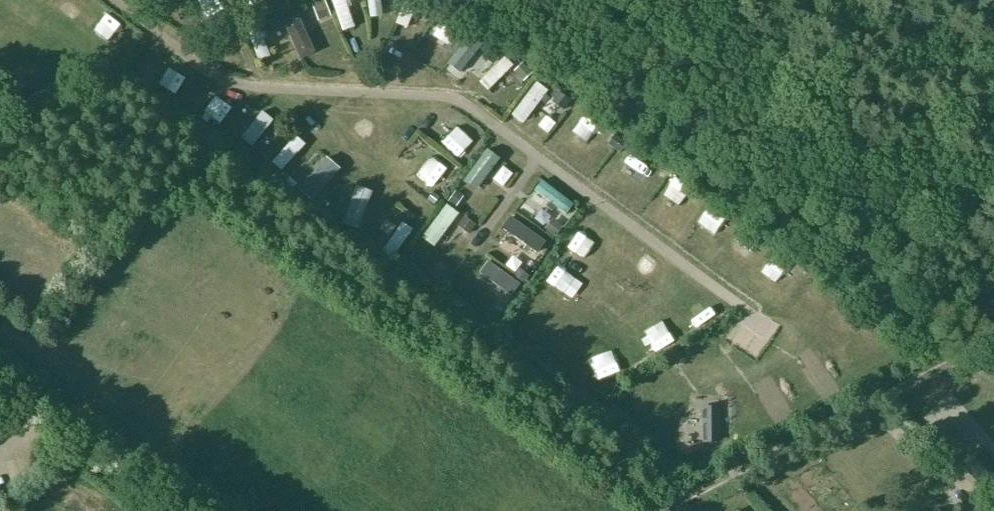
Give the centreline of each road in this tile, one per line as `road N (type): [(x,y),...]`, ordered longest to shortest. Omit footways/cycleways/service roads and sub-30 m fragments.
road 1 (track): [(993,339),(658,510)]
road 2 (track): [(150,510),(43,430)]

